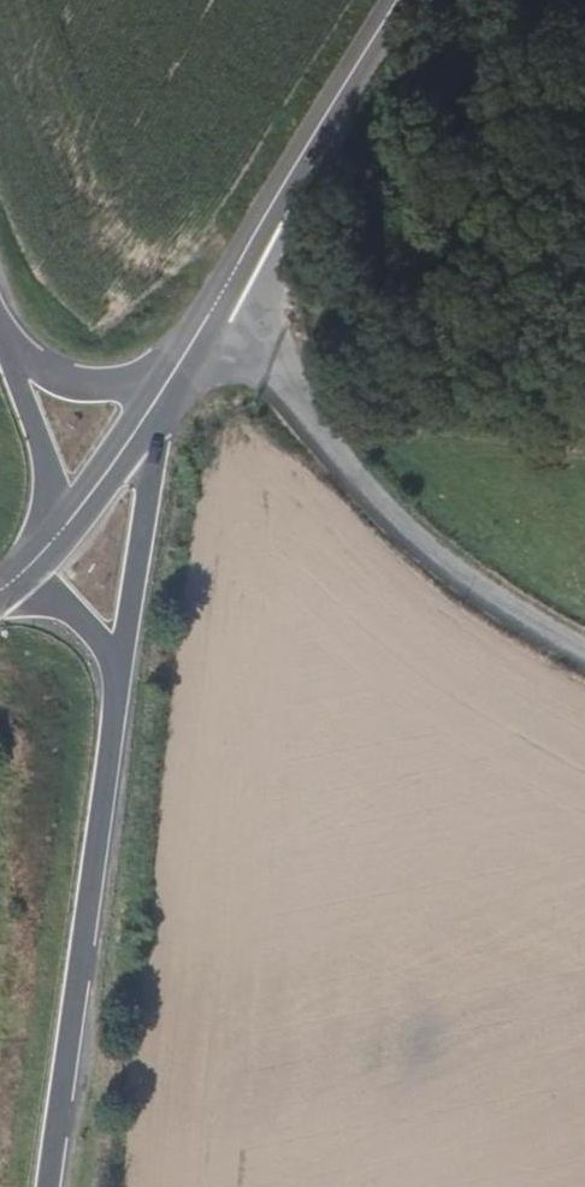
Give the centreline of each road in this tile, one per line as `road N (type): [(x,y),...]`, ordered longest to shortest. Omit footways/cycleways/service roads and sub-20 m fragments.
road 1 (unclassified): [(231,287),(349,468),(509,610),(584,663)]
road 2 (trunk): [(54,1186),(116,725)]
road 3 (trunk): [(116,725),(165,406),(182,359)]
road 4 (unclassified): [(231,287),(406,0)]
road 5 (unclassified): [(31,565),(96,489),(182,359)]
road 6 (trunk): [(31,565),(55,509),(52,479),(0,331)]
road 7 (trunk): [(199,333),(144,375),(87,388),(41,370),(0,320)]
road 8 (trunk): [(116,725),(116,681),(100,643),(62,605),(36,592),(0,590)]

